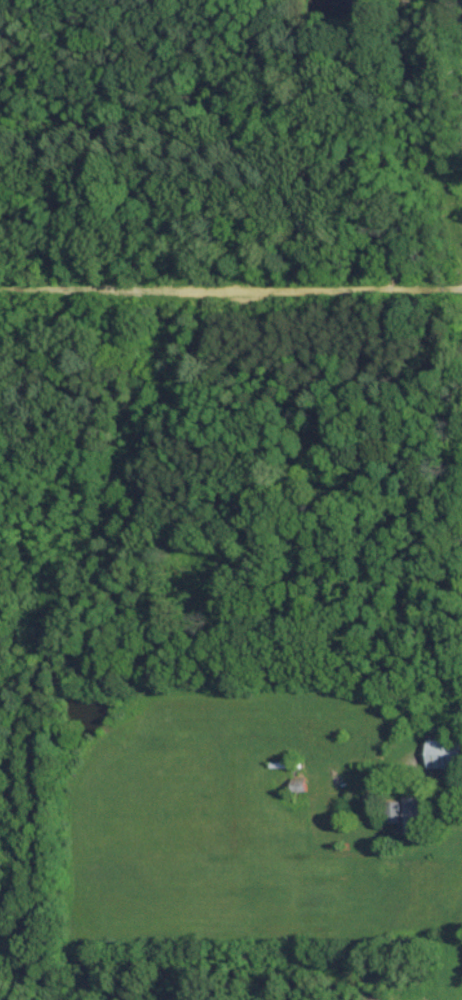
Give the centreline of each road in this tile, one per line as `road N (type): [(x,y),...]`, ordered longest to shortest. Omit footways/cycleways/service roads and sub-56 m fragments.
road 1 (residential): [(461,289),(0,284)]

